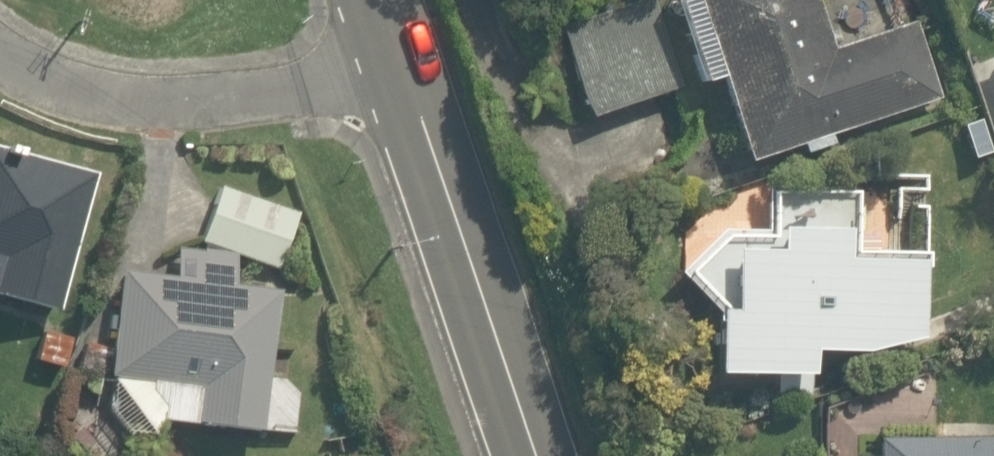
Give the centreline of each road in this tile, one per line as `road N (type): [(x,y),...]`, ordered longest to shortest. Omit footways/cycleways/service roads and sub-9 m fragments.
road 1 (secondary): [(402,63),(535,455)]
road 2 (residential): [(402,63),(126,99),(0,52)]

